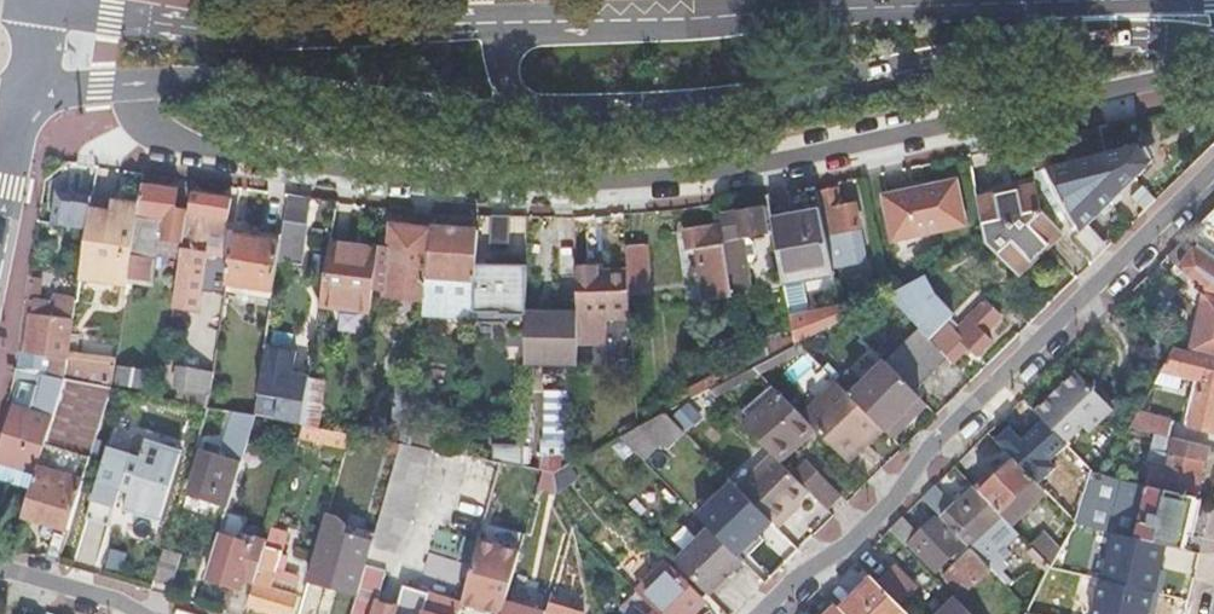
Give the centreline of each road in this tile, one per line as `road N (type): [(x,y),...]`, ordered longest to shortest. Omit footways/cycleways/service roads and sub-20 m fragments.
road 1 (residential): [(760,613),(801,574),(844,547),(907,484),(941,435),(1213,168)]
road 2 (tertiary): [(25,95),(188,81),(538,122)]
road 3 (tertiary): [(498,23),(203,28),(44,3)]
road 4 (tertiary): [(795,98),(1074,38),(1149,38),(1213,49)]
road 5 (tertiary): [(816,9),(498,23)]
road 6 (tertiary): [(1103,0),(816,9)]
road 7 (tertiary): [(538,122),(693,115),(795,98)]
road 8 (residential): [(0,569),(118,600),(139,613)]

